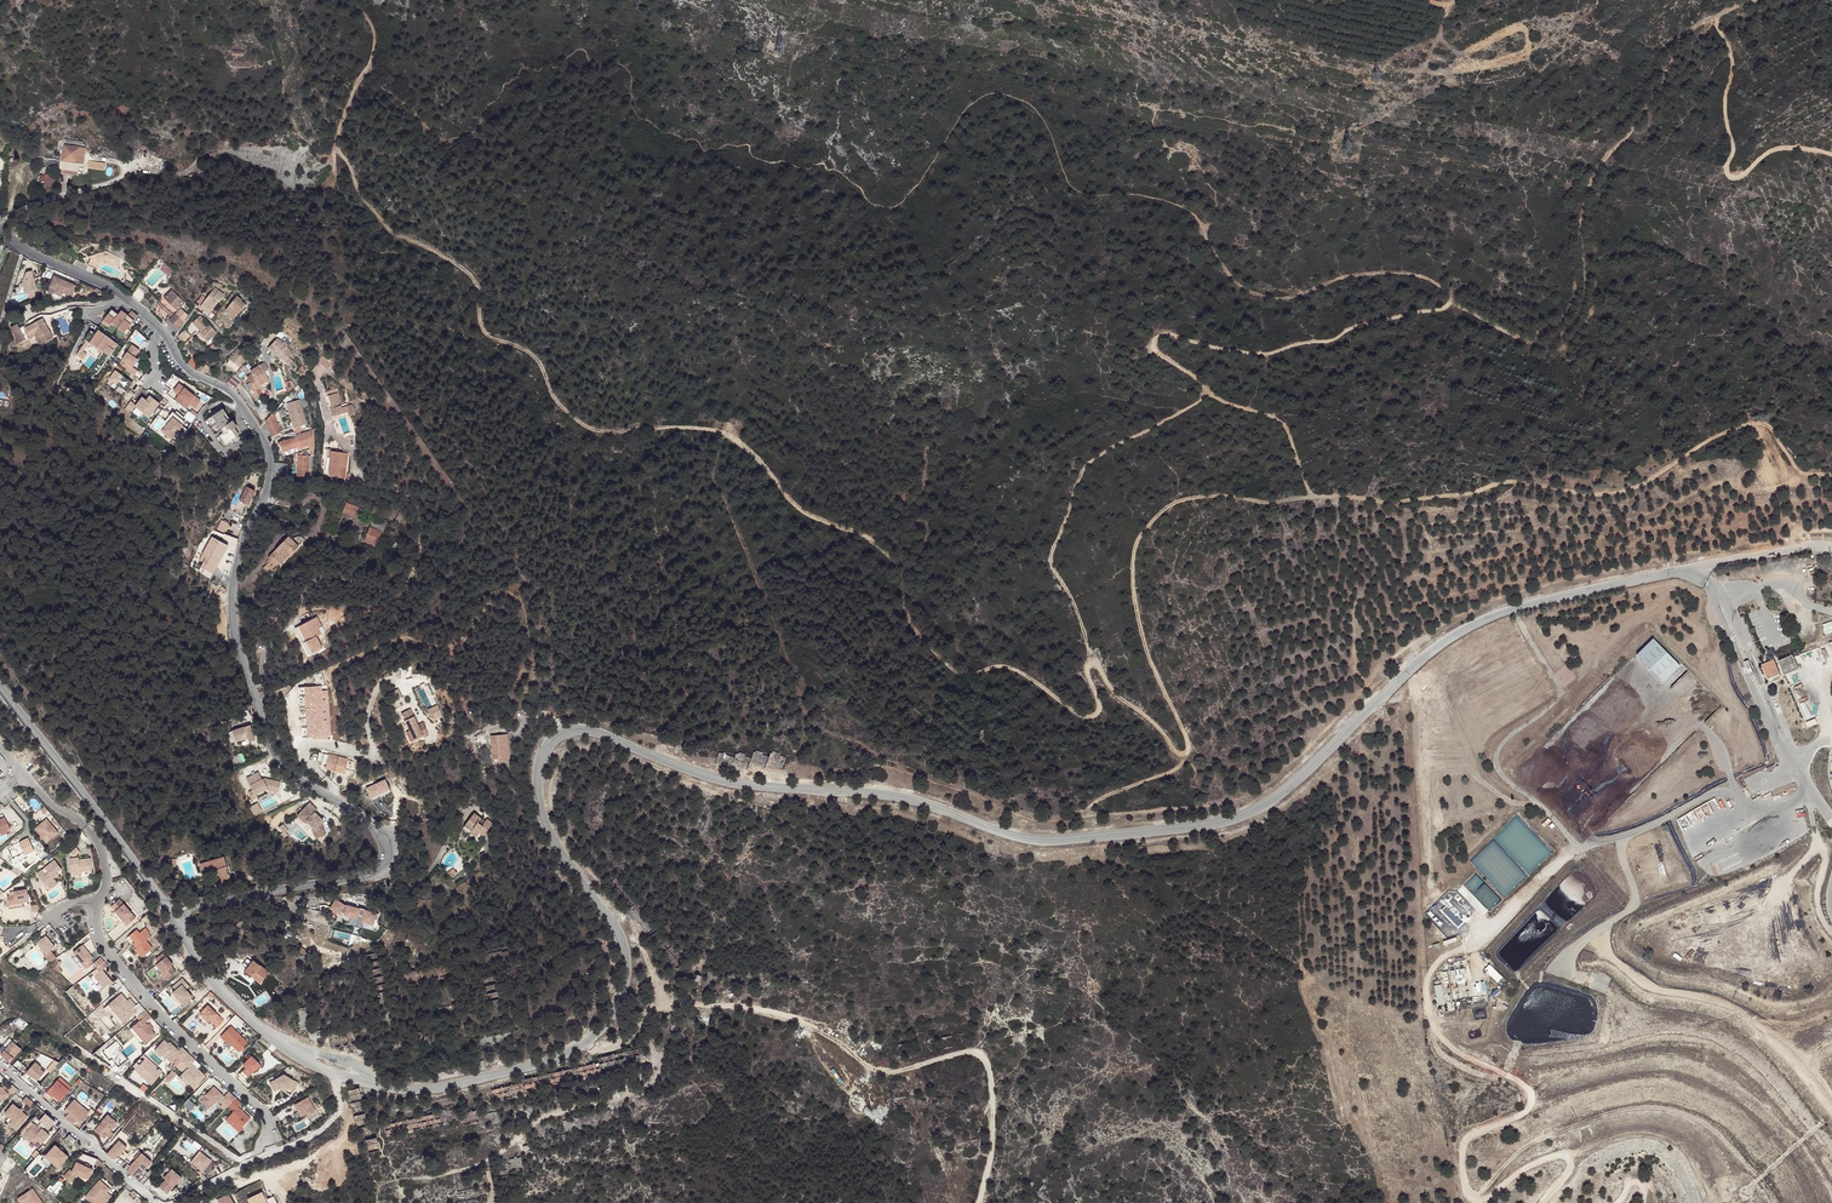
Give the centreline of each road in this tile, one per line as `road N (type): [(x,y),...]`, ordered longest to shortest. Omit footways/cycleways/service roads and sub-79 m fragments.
road 1 (unclassified): [(1806,545),(1485,618),(1420,660),(1286,790),(1207,825),(1032,841),(924,803),(744,786),(588,731),(561,734),(543,753),(539,803),(552,839),(625,948),(623,995),(610,1018),(556,1059),(424,1091),(334,1073)]
road 2 (track): [(1831,475),(1800,471),(1773,429),(1751,423),(1703,444),(1646,484),(1612,494),(1519,482),(1390,503),(1336,497),(1180,501),(1136,542),(1132,583),(1147,655),(1187,753),(1173,751),(1117,697),(1088,649)]
road 3 (track): [(899,566),(864,536),(801,510),(721,432),(593,429),(550,393),(538,360),(490,338),(475,280),(391,232),(336,149),(375,49),(355,0)]
road 4 (unclassified): [(28,251),(131,303),(186,368),(230,392),(261,436),(269,476),(235,573),(238,649),(279,759),(364,818)]
road 5 (track): [(1208,391),(1085,465),(1050,554),(1085,632),(1096,714),(1082,715),(1007,667),(971,674),(951,667),(905,615),(899,566),(910,546)]
road 6 (track): [(1313,497),(1279,421),(1220,399),(1161,357),(1157,337),(1268,355),(1453,301)]
road 7 (track): [(1762,0),(1726,10),(1689,34),(1657,94),(1596,170),(1580,220),(1580,317),(1567,330),(1547,334),(1453,301)]
road 8 (track): [(979,1202),(993,1148),(992,1093),(986,1062),(977,1055),(892,1072),(868,1064),(829,1030),(784,1013),(665,1006)]
road 9 (track): [(491,1202),(488,1161),(533,1122),(590,1095),(647,1084),(663,1052),(665,1006)]
road 10 (track): [(1200,225),(1244,291),(1283,299),(1352,276),(1406,272),(1446,289),(1453,301)]
road 11 (residential): [(268,1137),(263,1115),(105,949),(96,903)]
road 12 (unclassified): [(166,908),(0,688)]
road 13 (track): [(1713,18),(1730,60),(1728,174),(1741,175),(1777,149),(1831,155)]
road 14 (unclassified): [(334,1073),(285,1049),(236,1005),(174,921)]
road 15 (track): [(1447,4),(1439,36),(1465,58),(1515,26),(1525,31),(1529,50),(1519,60),(1469,64)]
road 16 (residential): [(0,1066),(155,1202)]
road 17 (residential): [(120,1078),(236,1160),(268,1137)]
road 18 (residential): [(96,903),(106,878),(100,848),(86,827),(21,774)]
road 19 (unclassified): [(362,877),(200,903)]
road 20 (track): [(403,782),(480,784),(483,771),(464,746),(470,741)]
road 21 (track): [(1187,753),(1179,768),(1082,809)]

